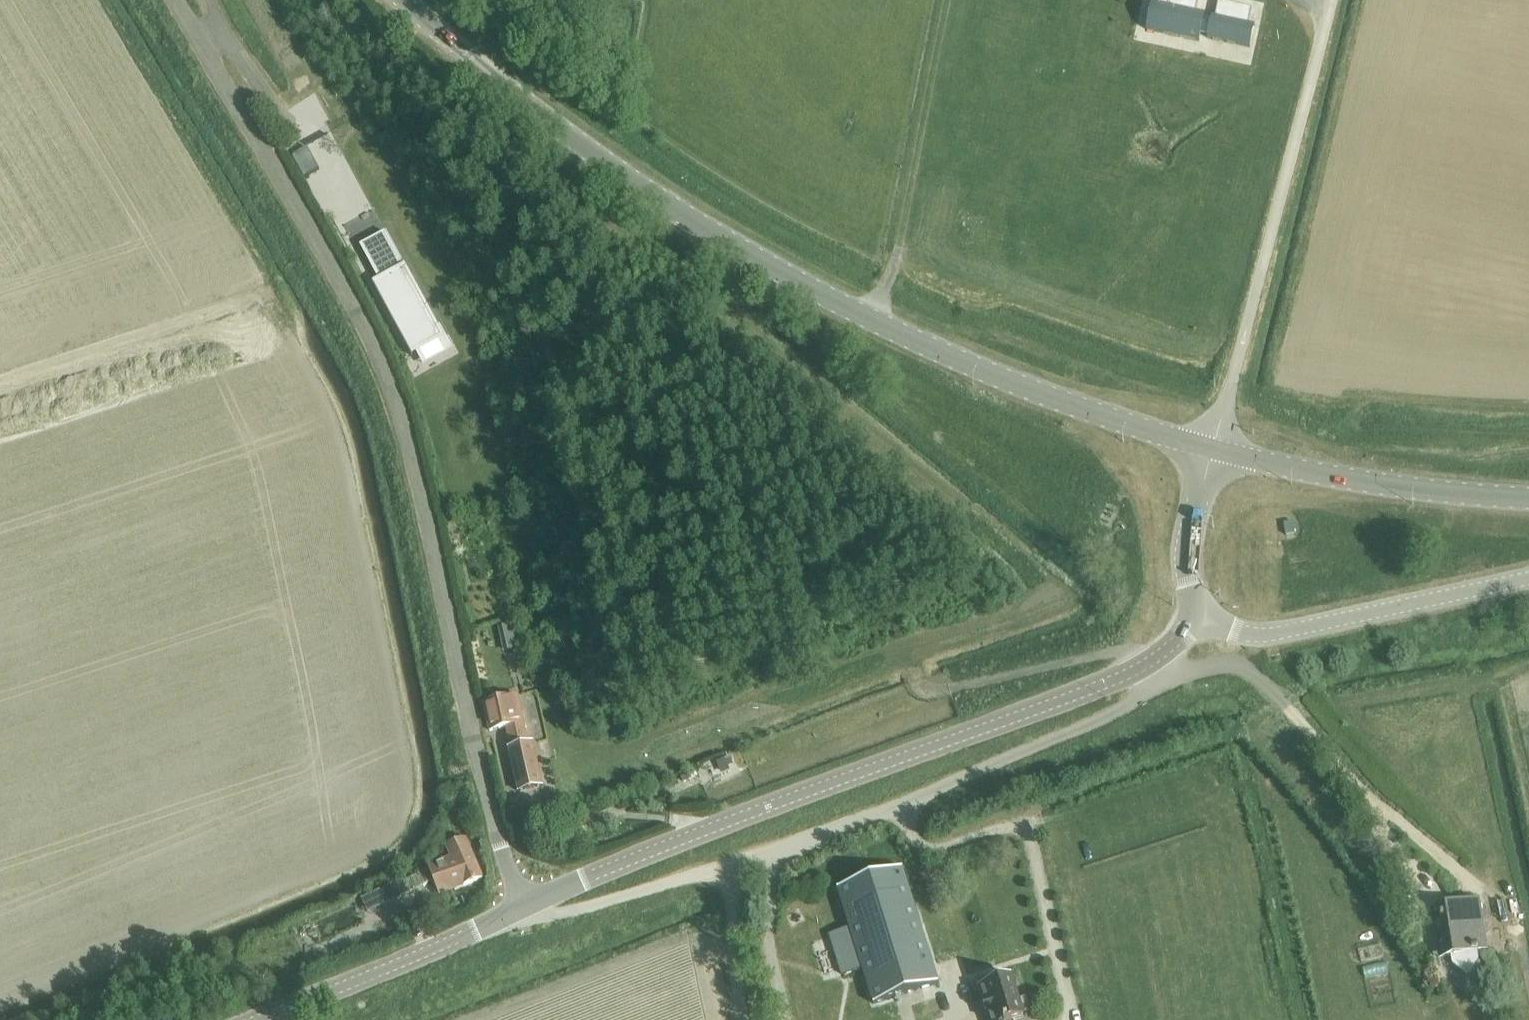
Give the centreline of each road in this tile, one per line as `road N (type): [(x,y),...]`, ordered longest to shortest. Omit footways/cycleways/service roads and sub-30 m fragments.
road 1 (unclassified): [(522,909),(384,367),(174,0)]
road 2 (tertiary): [(1213,449),(1002,379),(783,274),(565,133),(404,0)]
road 3 (tertiary): [(522,909),(716,826),(1120,678),(1203,616)]
road 4 (unclassified): [(1213,449),(1331,0)]
road 5 (unclassified): [(1203,616),(1268,636),(1528,579)]
road 6 (tertiary): [(1528,497),(1346,481),(1213,449)]
road 7 (tertiary): [(256,1019),(522,909)]
road 8 (track): [(0,382),(269,296)]
road 9 (track): [(901,244),(949,0)]
road 10 (track): [(950,689),(1118,652),(1144,666)]
road 11 (tertiary): [(1203,616),(1186,546),(1213,449)]
road 12 (track): [(741,1019),(725,868)]
road 13 (track): [(1528,794),(1502,673),(1528,669)]

